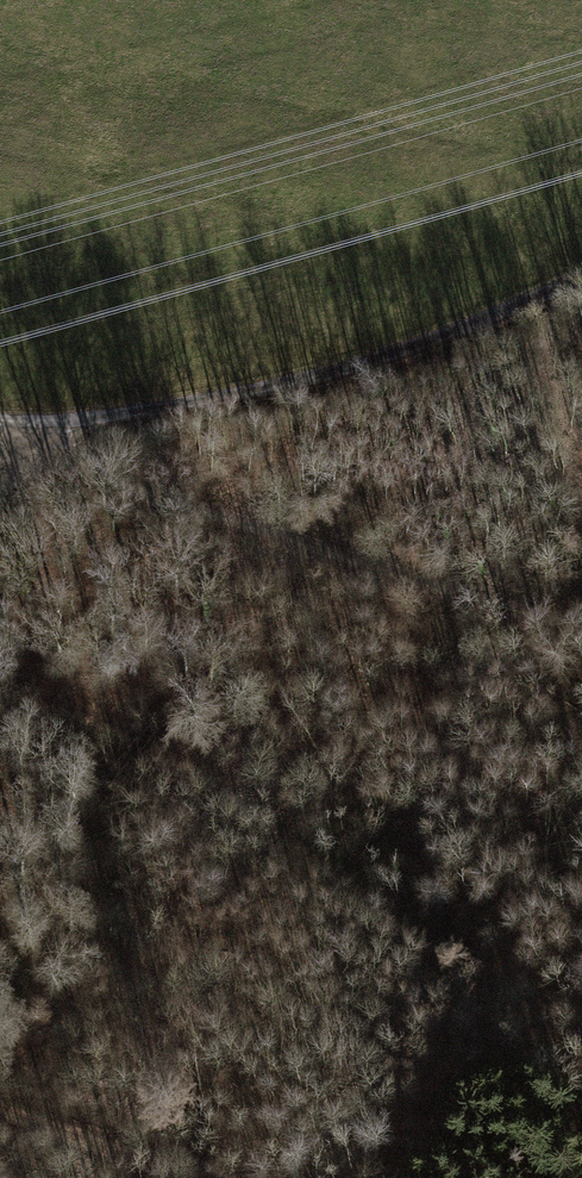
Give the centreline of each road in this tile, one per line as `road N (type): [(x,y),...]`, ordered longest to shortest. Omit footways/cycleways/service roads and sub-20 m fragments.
road 1 (track): [(581,623),(509,619),(188,511),(36,434),(0,503)]
road 2 (unclassified): [(0,426),(36,434),(234,428),(581,282)]
road 3 (track): [(0,1109),(193,1177)]

